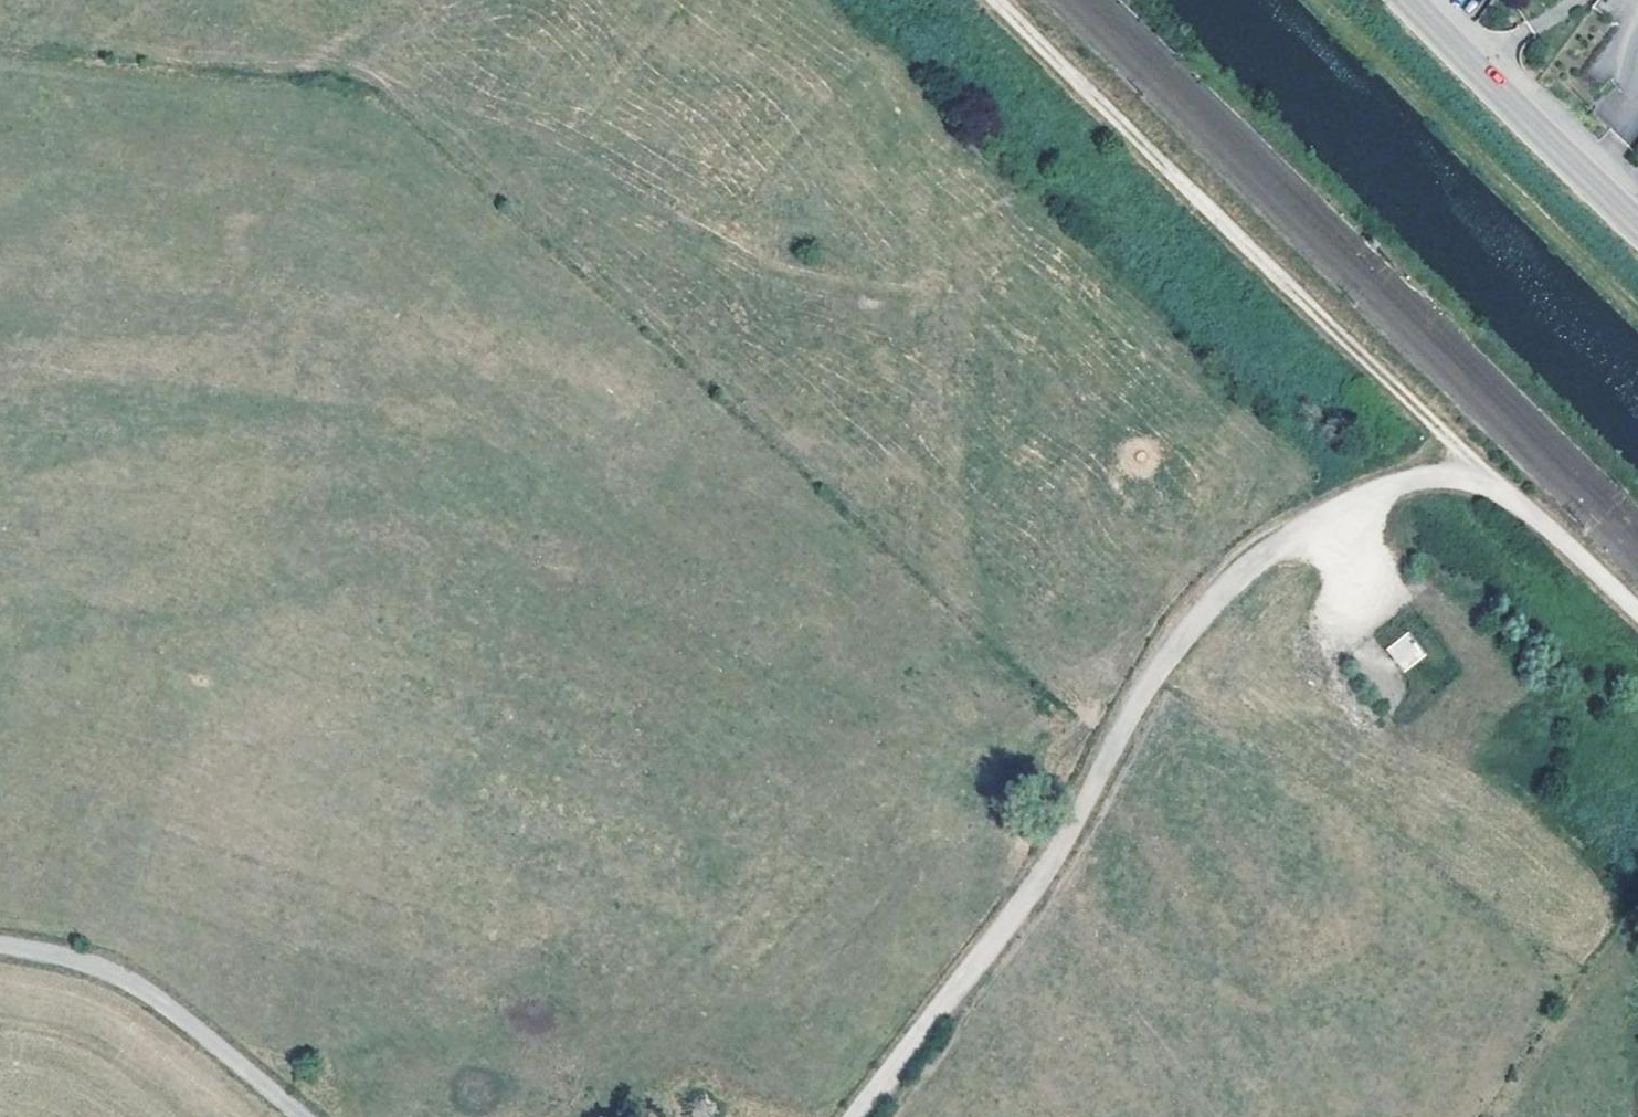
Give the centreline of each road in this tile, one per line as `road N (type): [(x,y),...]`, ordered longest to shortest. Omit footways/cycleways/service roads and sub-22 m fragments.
road 1 (track): [(853,1116),(1072,840),(1176,637),(1300,524),(1472,462)]
road 2 (track): [(1472,462),(999,0)]
road 3 (track): [(302,1116),(150,997),(86,965),(0,946)]
road 4 (secondary): [(1637,228),(1408,0)]
road 5 (track): [(1637,608),(1472,462)]

